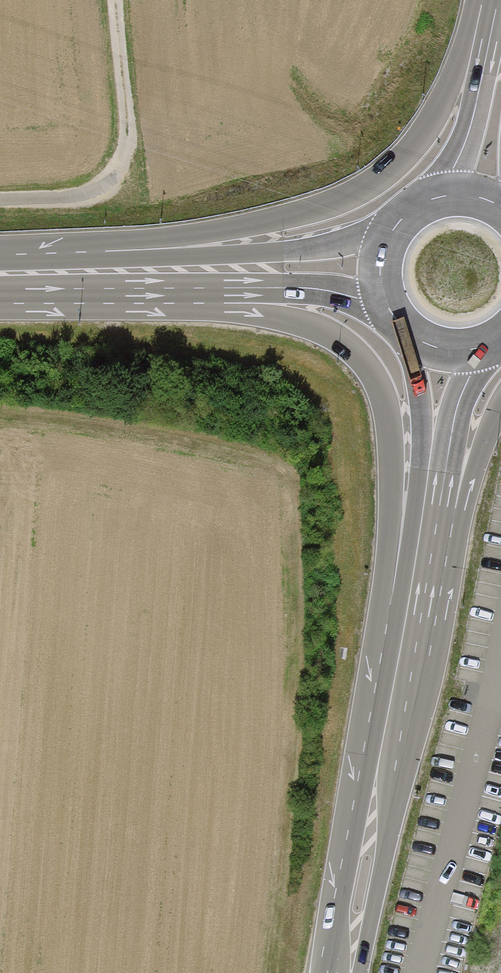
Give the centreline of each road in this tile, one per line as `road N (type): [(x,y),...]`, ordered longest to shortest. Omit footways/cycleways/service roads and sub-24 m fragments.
road 1 (motorway): [(485,38),(417,140),(351,195),(285,217),(108,253)]
road 2 (track): [(114,0),(126,126),(112,182),(77,199),(0,201)]
road 3 (motorway): [(271,295),(330,326),(373,372),(386,402),(403,532)]
road 4 (motorway): [(392,231),(300,247),(108,253)]
road 5 (motorway): [(0,298),(271,295)]
road 6 (secondary): [(380,786),(425,668),(443,538)]
road 7 (secondary): [(403,532),(384,660),(380,786)]
road 8 (secondary): [(443,538),(478,349)]
road 9 (secondary): [(415,341),(417,448),(403,532)]
road 10 (secondary): [(380,786),(342,972)]
road 11 (primary): [(485,38),(467,129),(436,199)]
road 12 (primary): [(443,538),(466,506),(500,404)]

